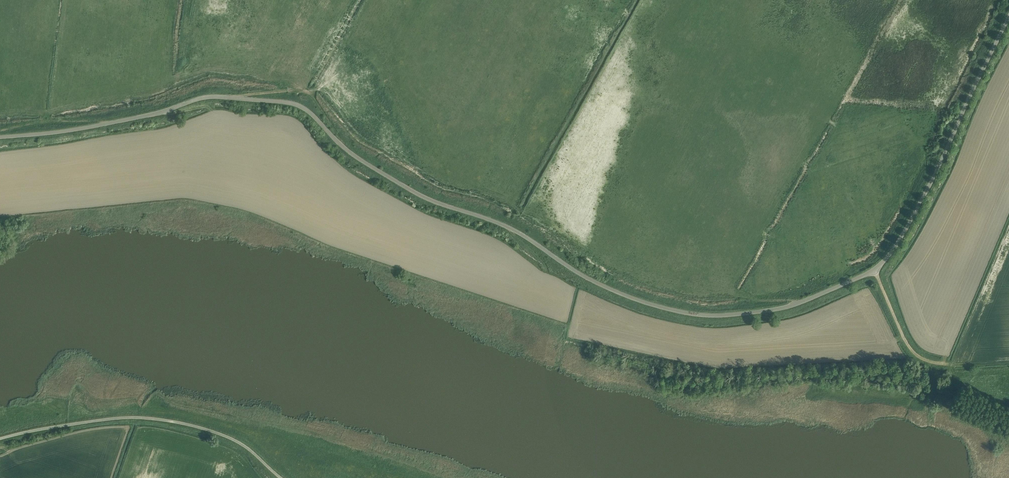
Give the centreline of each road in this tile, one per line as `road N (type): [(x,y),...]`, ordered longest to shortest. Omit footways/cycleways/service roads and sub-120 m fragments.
road 1 (unclassified): [(874,270),(776,309),(706,315),(656,306),(581,275),(510,228),(420,195),(291,103),(207,97),(91,127),(0,137)]
road 2 (unclassified): [(281,477),(233,440),(156,419),(103,420),(0,439)]
road 3 (unclassified): [(874,270),(935,174),(1008,17)]
road 4 (unclassified): [(946,365),(908,345),(874,270)]

